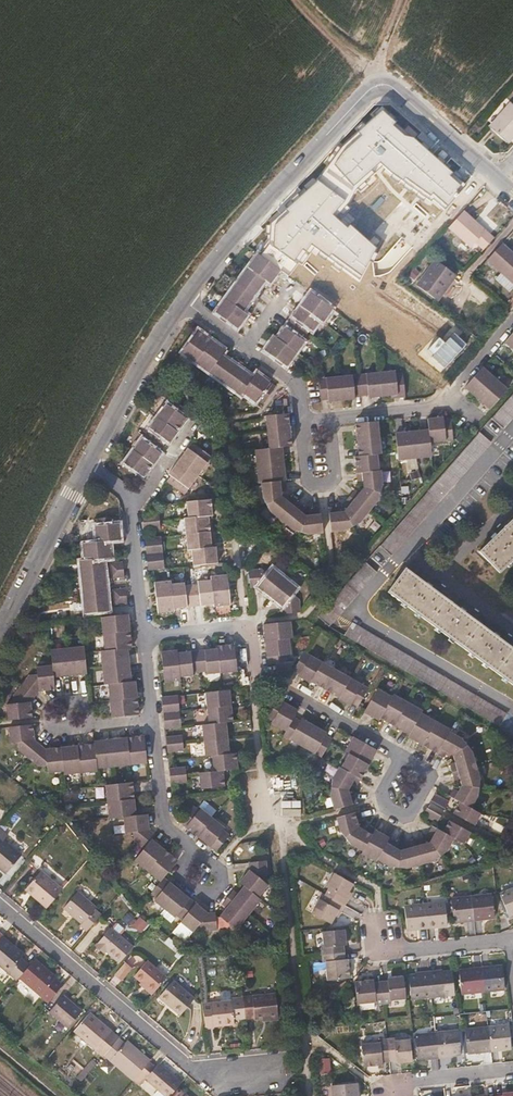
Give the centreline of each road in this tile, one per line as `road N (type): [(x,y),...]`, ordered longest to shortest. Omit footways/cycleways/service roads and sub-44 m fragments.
road 1 (residential): [(182,300),(376,90),(414,106),(497,179)]
road 2 (residential): [(512,714),(369,621),(366,601),(512,435)]
road 3 (residential): [(0,907),(191,1067),(230,1080),(282,1074)]
road 4 (residential): [(147,633),(247,623),(252,667),(398,751)]
road 5 (residential): [(337,417),(445,402),(512,321)]
road 6 (residential): [(84,467),(182,300)]
road 7 (residential): [(0,635),(84,467)]
road 8 (residential): [(300,420),(304,479),(316,490),(331,488),(341,473),(337,417)]
road 9 (residential): [(398,751),(375,792),(379,810),(415,821),(437,773)]
road 10 (residential): [(155,721),(166,825),(197,849)]
road 11 (residential): [(379,1087),(512,1071)]
road 12 (residential): [(379,954),(512,940)]
road 13 (residential): [(135,500),(147,633)]

